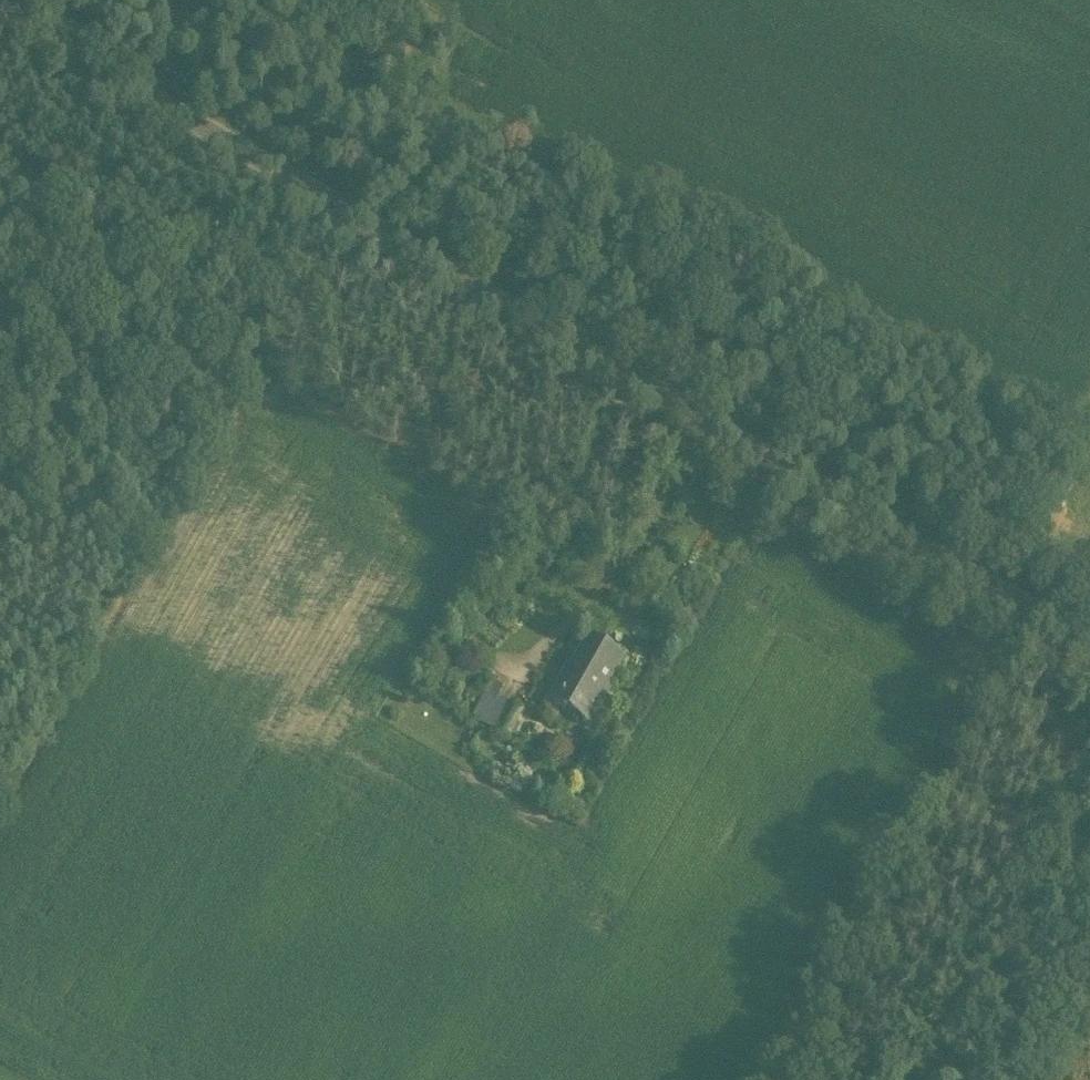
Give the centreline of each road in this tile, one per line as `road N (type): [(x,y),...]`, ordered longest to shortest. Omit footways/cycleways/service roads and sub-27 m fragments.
road 1 (unclassified): [(1089,646),(0,15)]

